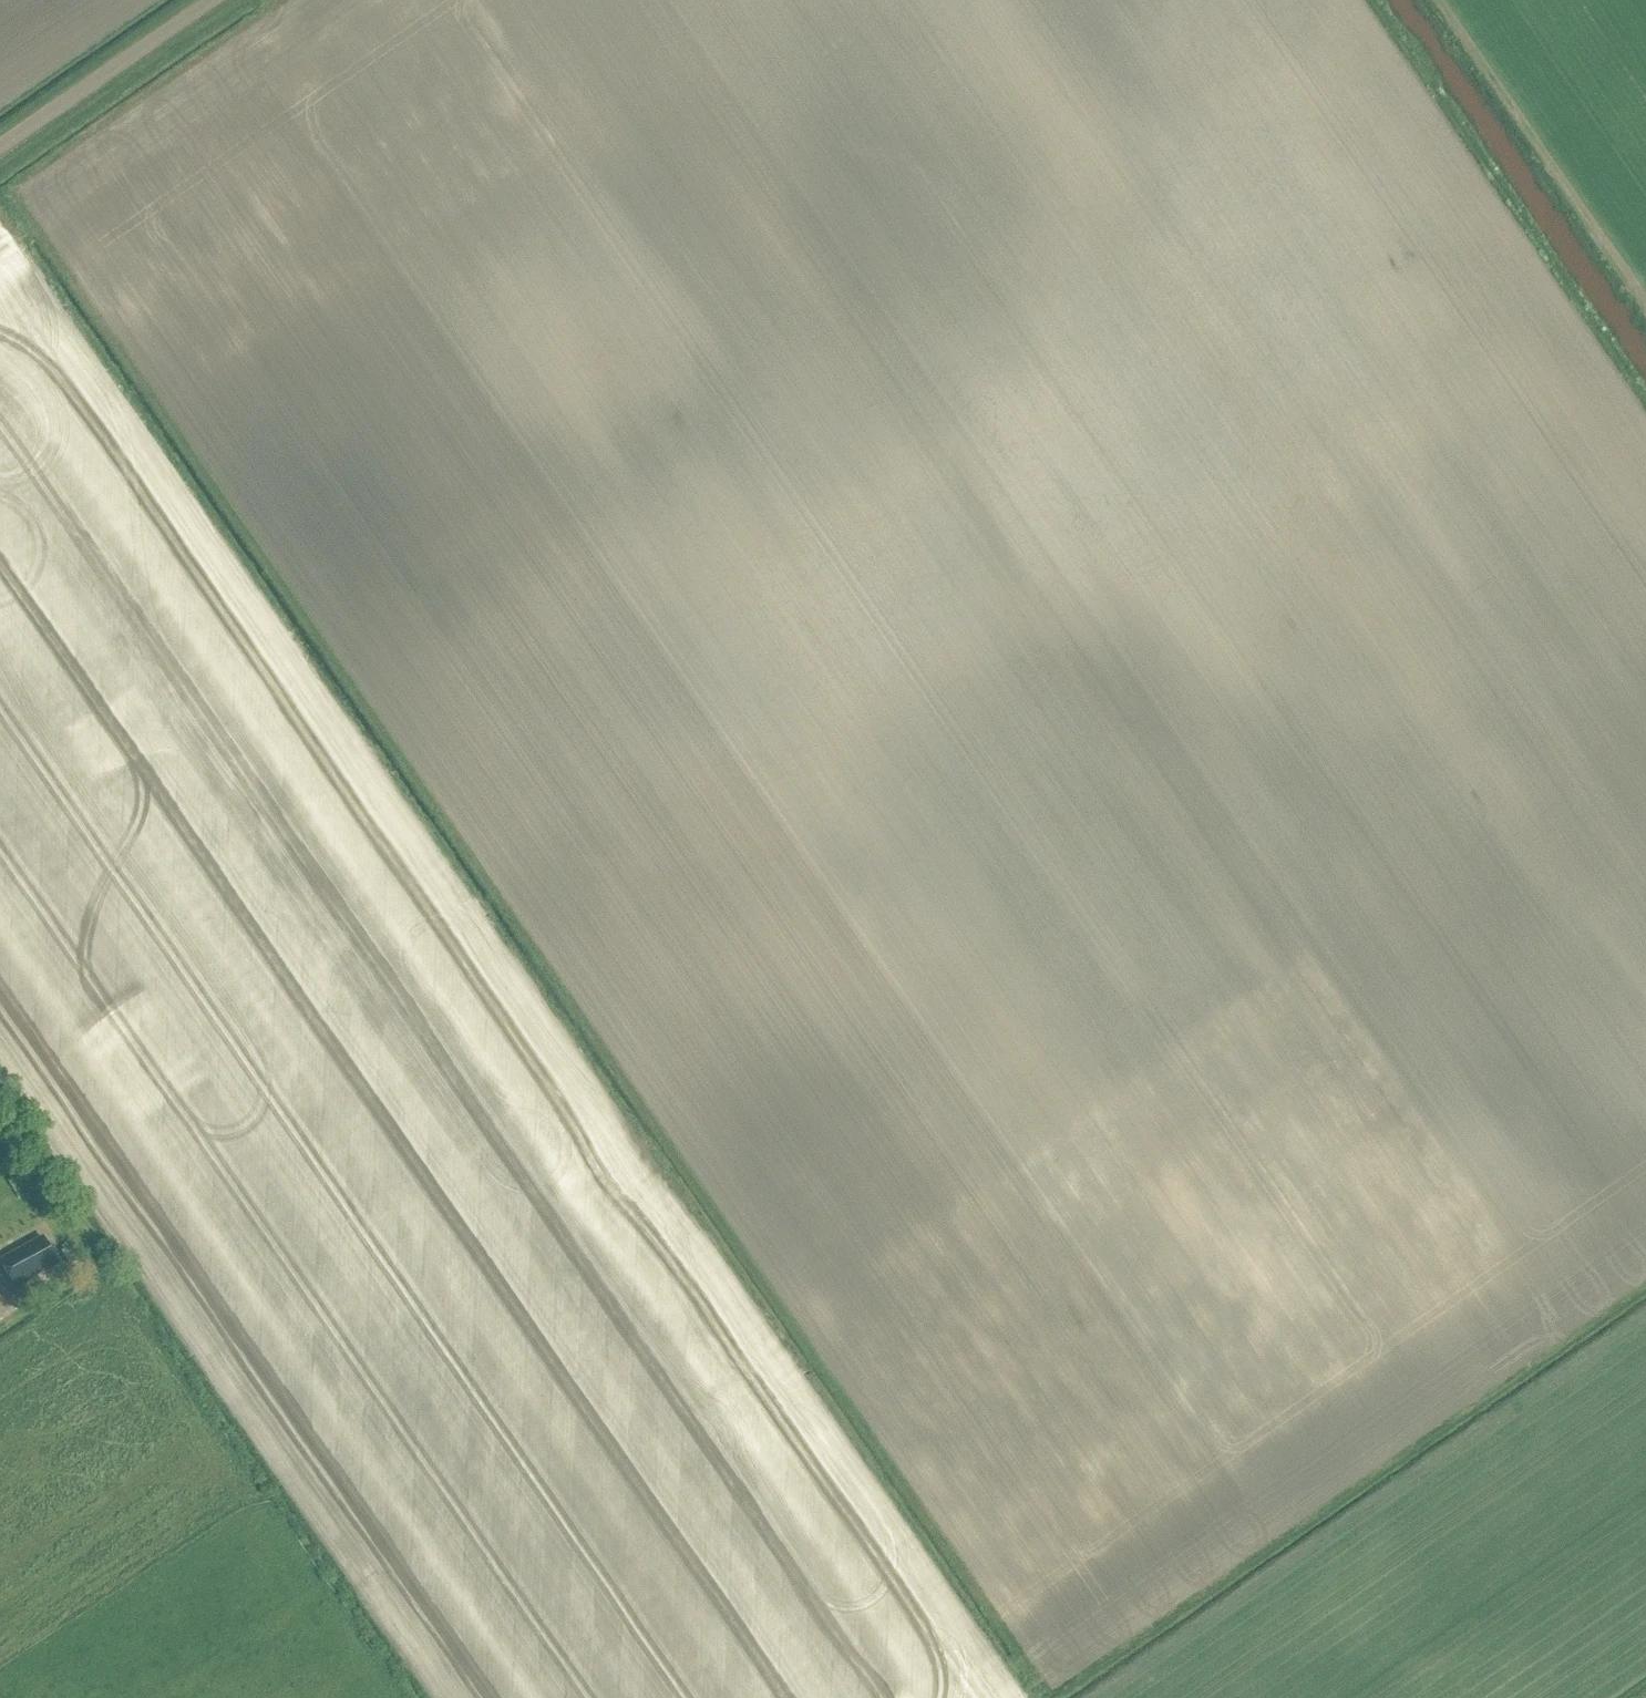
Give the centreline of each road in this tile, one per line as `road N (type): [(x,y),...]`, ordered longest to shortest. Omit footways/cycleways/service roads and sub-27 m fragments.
road 1 (track): [(1436,0),(1645,307)]
road 2 (unclassified): [(0,147),(211,0)]

